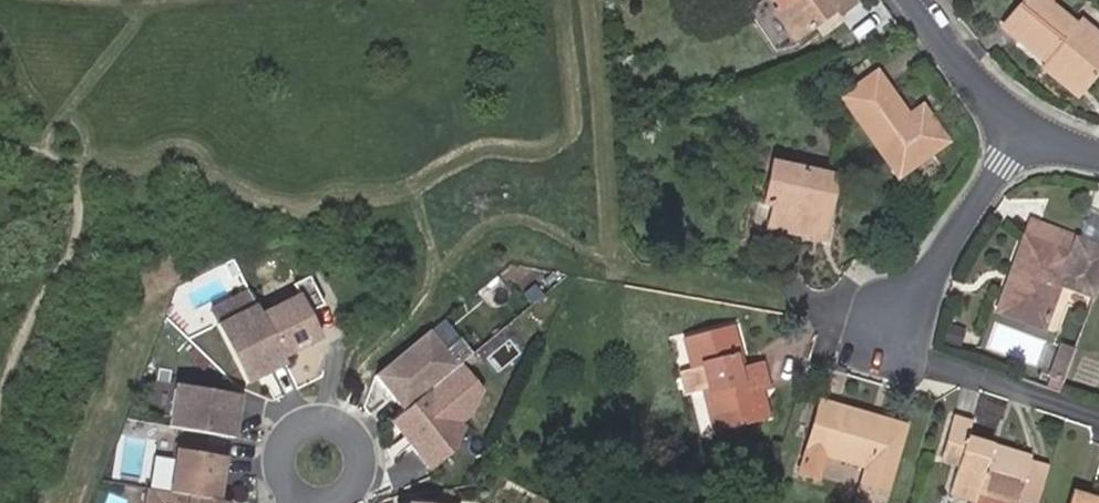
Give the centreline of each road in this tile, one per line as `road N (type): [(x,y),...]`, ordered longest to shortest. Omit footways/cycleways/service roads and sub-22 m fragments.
road 1 (residential): [(1023,138),(888,341)]
road 2 (residential): [(300,496),(327,502),(353,490),(365,450),(339,418),(313,416),(291,429)]
road 3 (residential): [(917,0),(981,94),(1023,138)]

